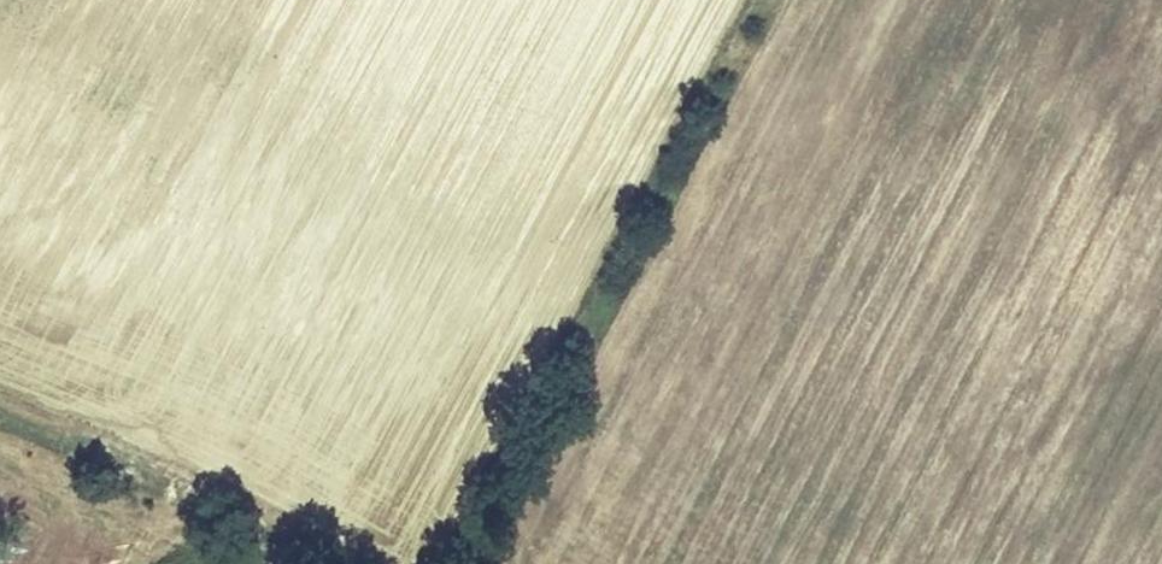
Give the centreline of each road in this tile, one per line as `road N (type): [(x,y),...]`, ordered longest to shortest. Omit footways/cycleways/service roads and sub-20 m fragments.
road 1 (track): [(325,563),(0,424)]

